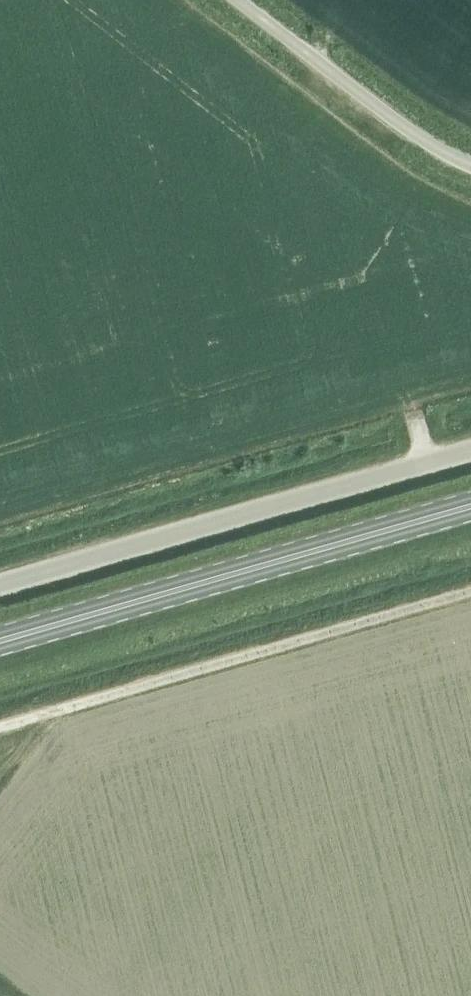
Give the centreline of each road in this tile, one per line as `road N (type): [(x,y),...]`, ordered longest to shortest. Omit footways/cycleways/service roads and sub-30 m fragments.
road 1 (track): [(0,727),(470,592)]
road 2 (unclassified): [(0,585),(470,450)]
road 3 (primary): [(0,641),(470,506)]
road 4 (unclassified): [(470,166),(413,133),(238,0)]

